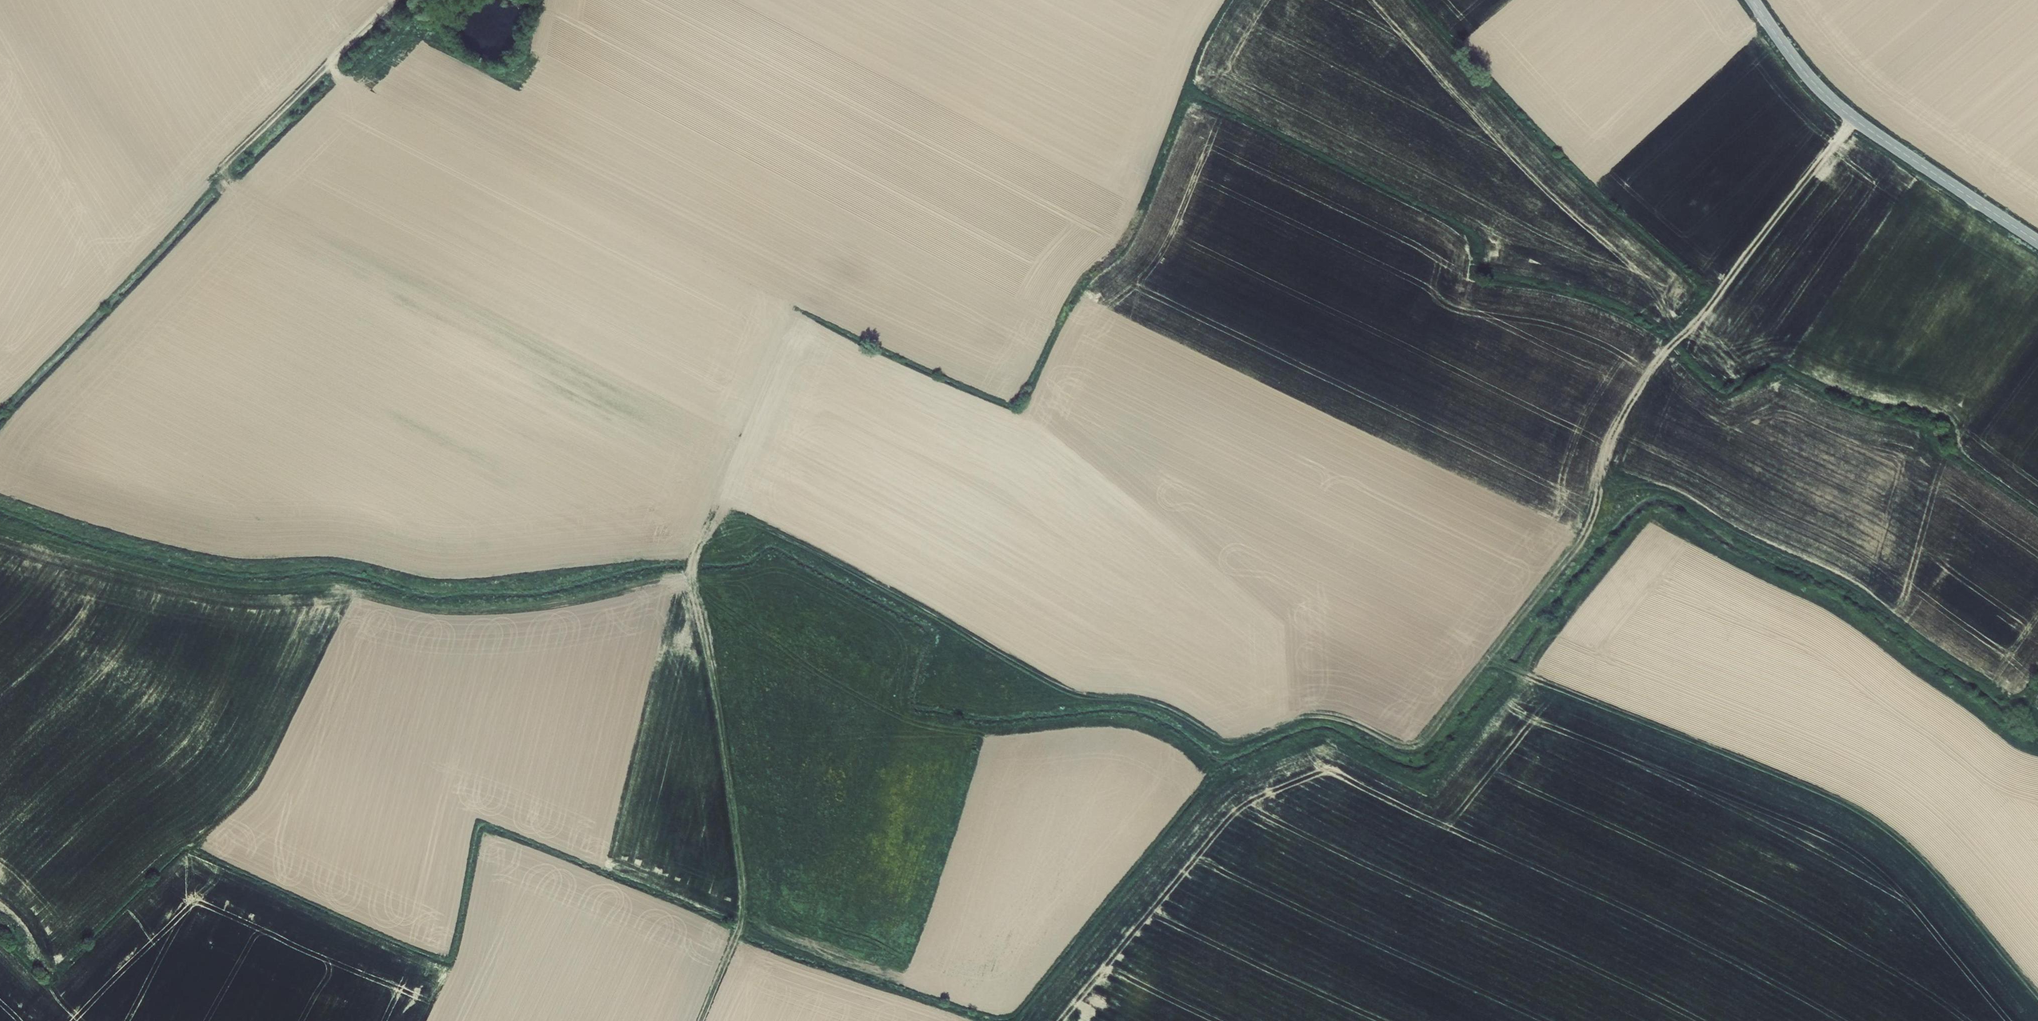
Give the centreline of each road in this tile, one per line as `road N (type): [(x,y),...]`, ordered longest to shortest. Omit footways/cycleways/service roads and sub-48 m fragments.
road 1 (track): [(1526,673),(1867,811),(1938,871),(2037,991)]
road 2 (track): [(698,1020),(736,935),(742,901),(693,569),(719,503)]
road 3 (tertiary): [(2037,241),(1829,98),(1753,0)]
road 4 (track): [(399,0),(228,163)]

